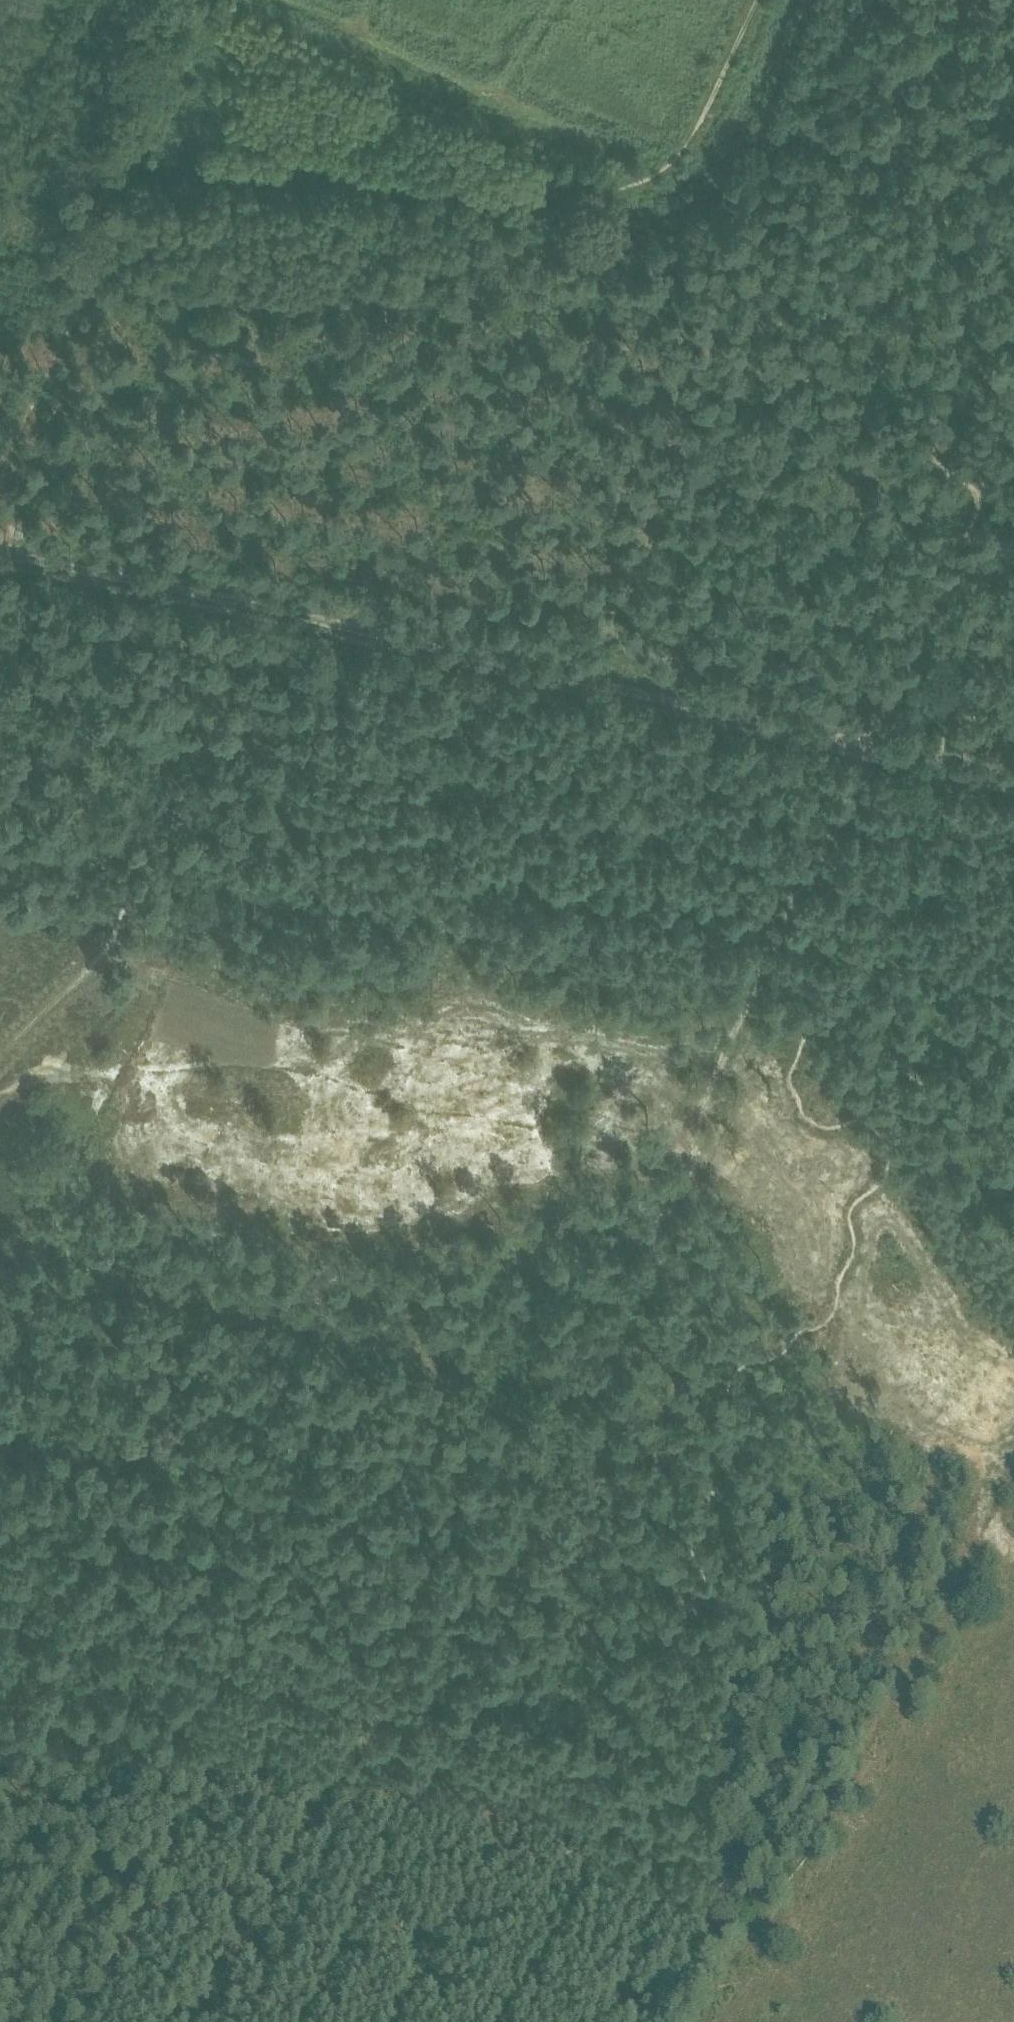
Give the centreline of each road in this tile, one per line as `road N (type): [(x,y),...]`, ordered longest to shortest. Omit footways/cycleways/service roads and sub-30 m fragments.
road 1 (track): [(1013,779),(7,551)]

